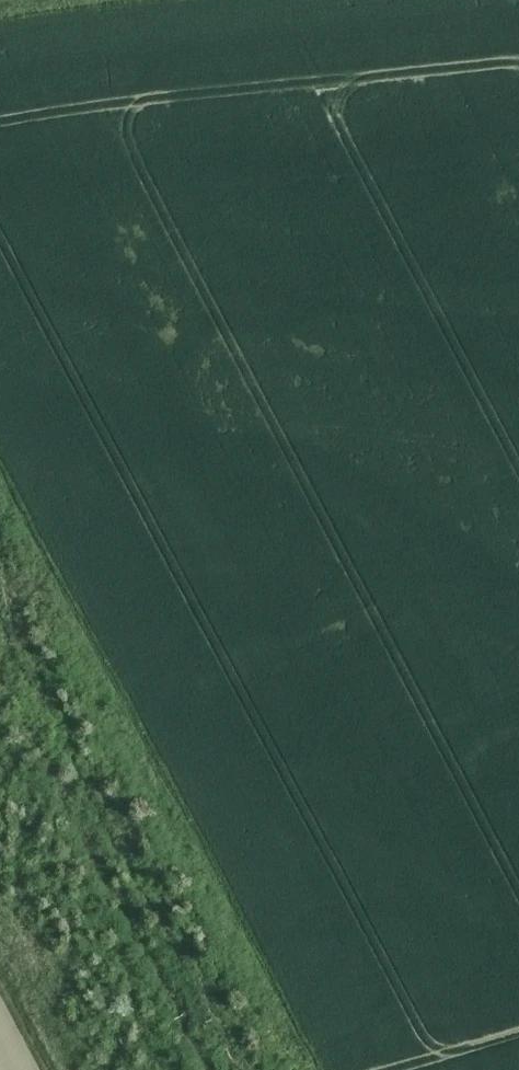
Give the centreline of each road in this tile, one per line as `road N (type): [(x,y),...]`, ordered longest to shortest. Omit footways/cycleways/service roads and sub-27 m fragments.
road 1 (track): [(341,1069),(0,447)]

